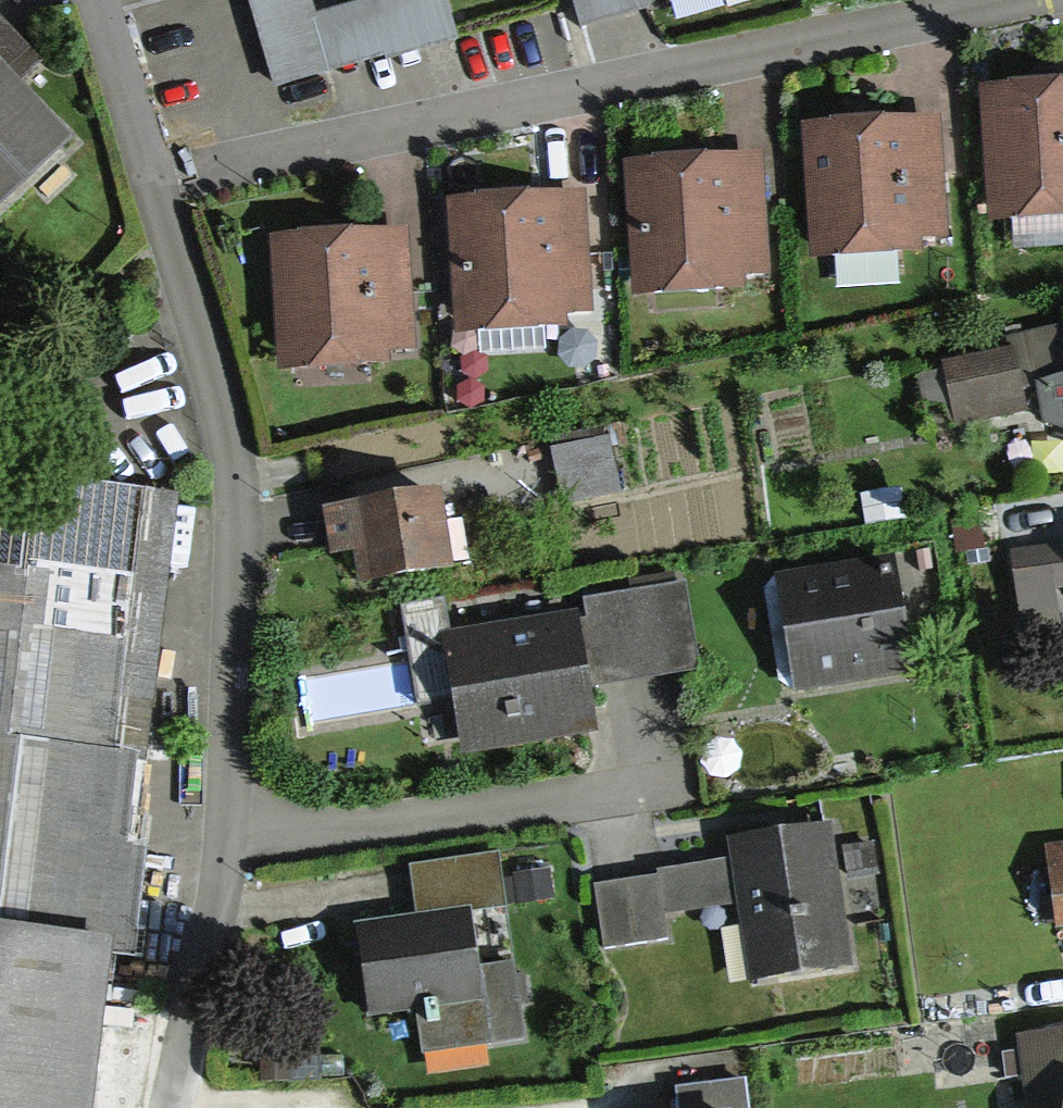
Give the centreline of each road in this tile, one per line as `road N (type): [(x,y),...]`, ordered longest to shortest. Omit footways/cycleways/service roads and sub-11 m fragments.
road 1 (residential): [(171,1107),(220,818),(233,461),(151,175)]
road 2 (residential): [(992,0),(151,175)]
road 3 (residential): [(151,175),(96,0)]

